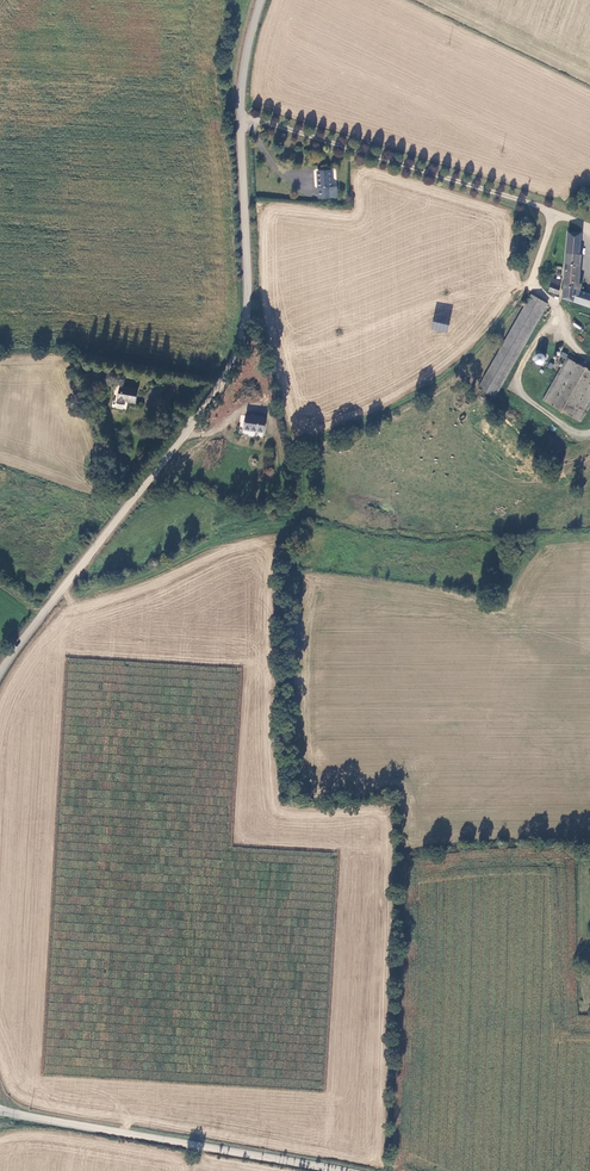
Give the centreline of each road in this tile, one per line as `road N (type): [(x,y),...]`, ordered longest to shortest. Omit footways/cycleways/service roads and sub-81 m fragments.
road 1 (tertiary): [(0,673),(233,365),(248,293),(240,101),(262,0)]
road 2 (tertiary): [(342,1170),(0,1110)]

